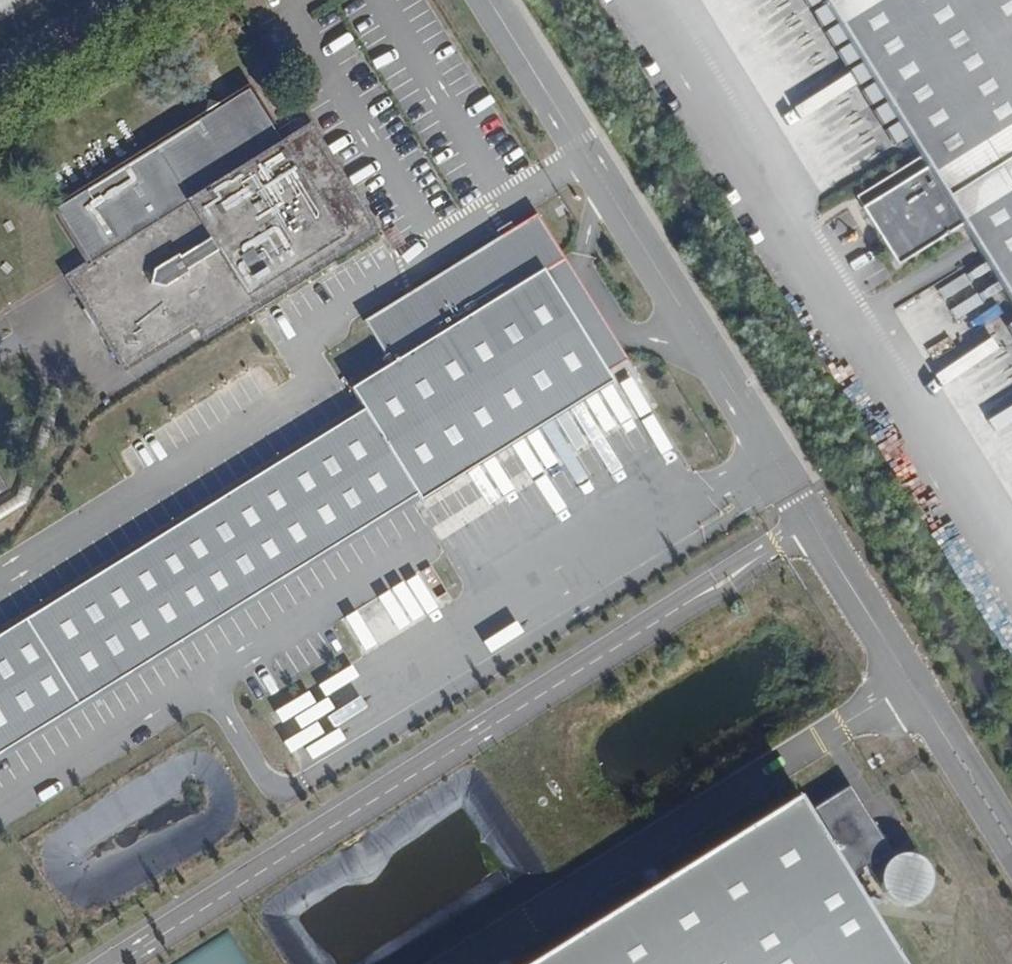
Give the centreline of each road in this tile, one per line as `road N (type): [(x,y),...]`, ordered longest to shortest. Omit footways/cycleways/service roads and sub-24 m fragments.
road 1 (tertiary): [(0,68),(109,0)]

